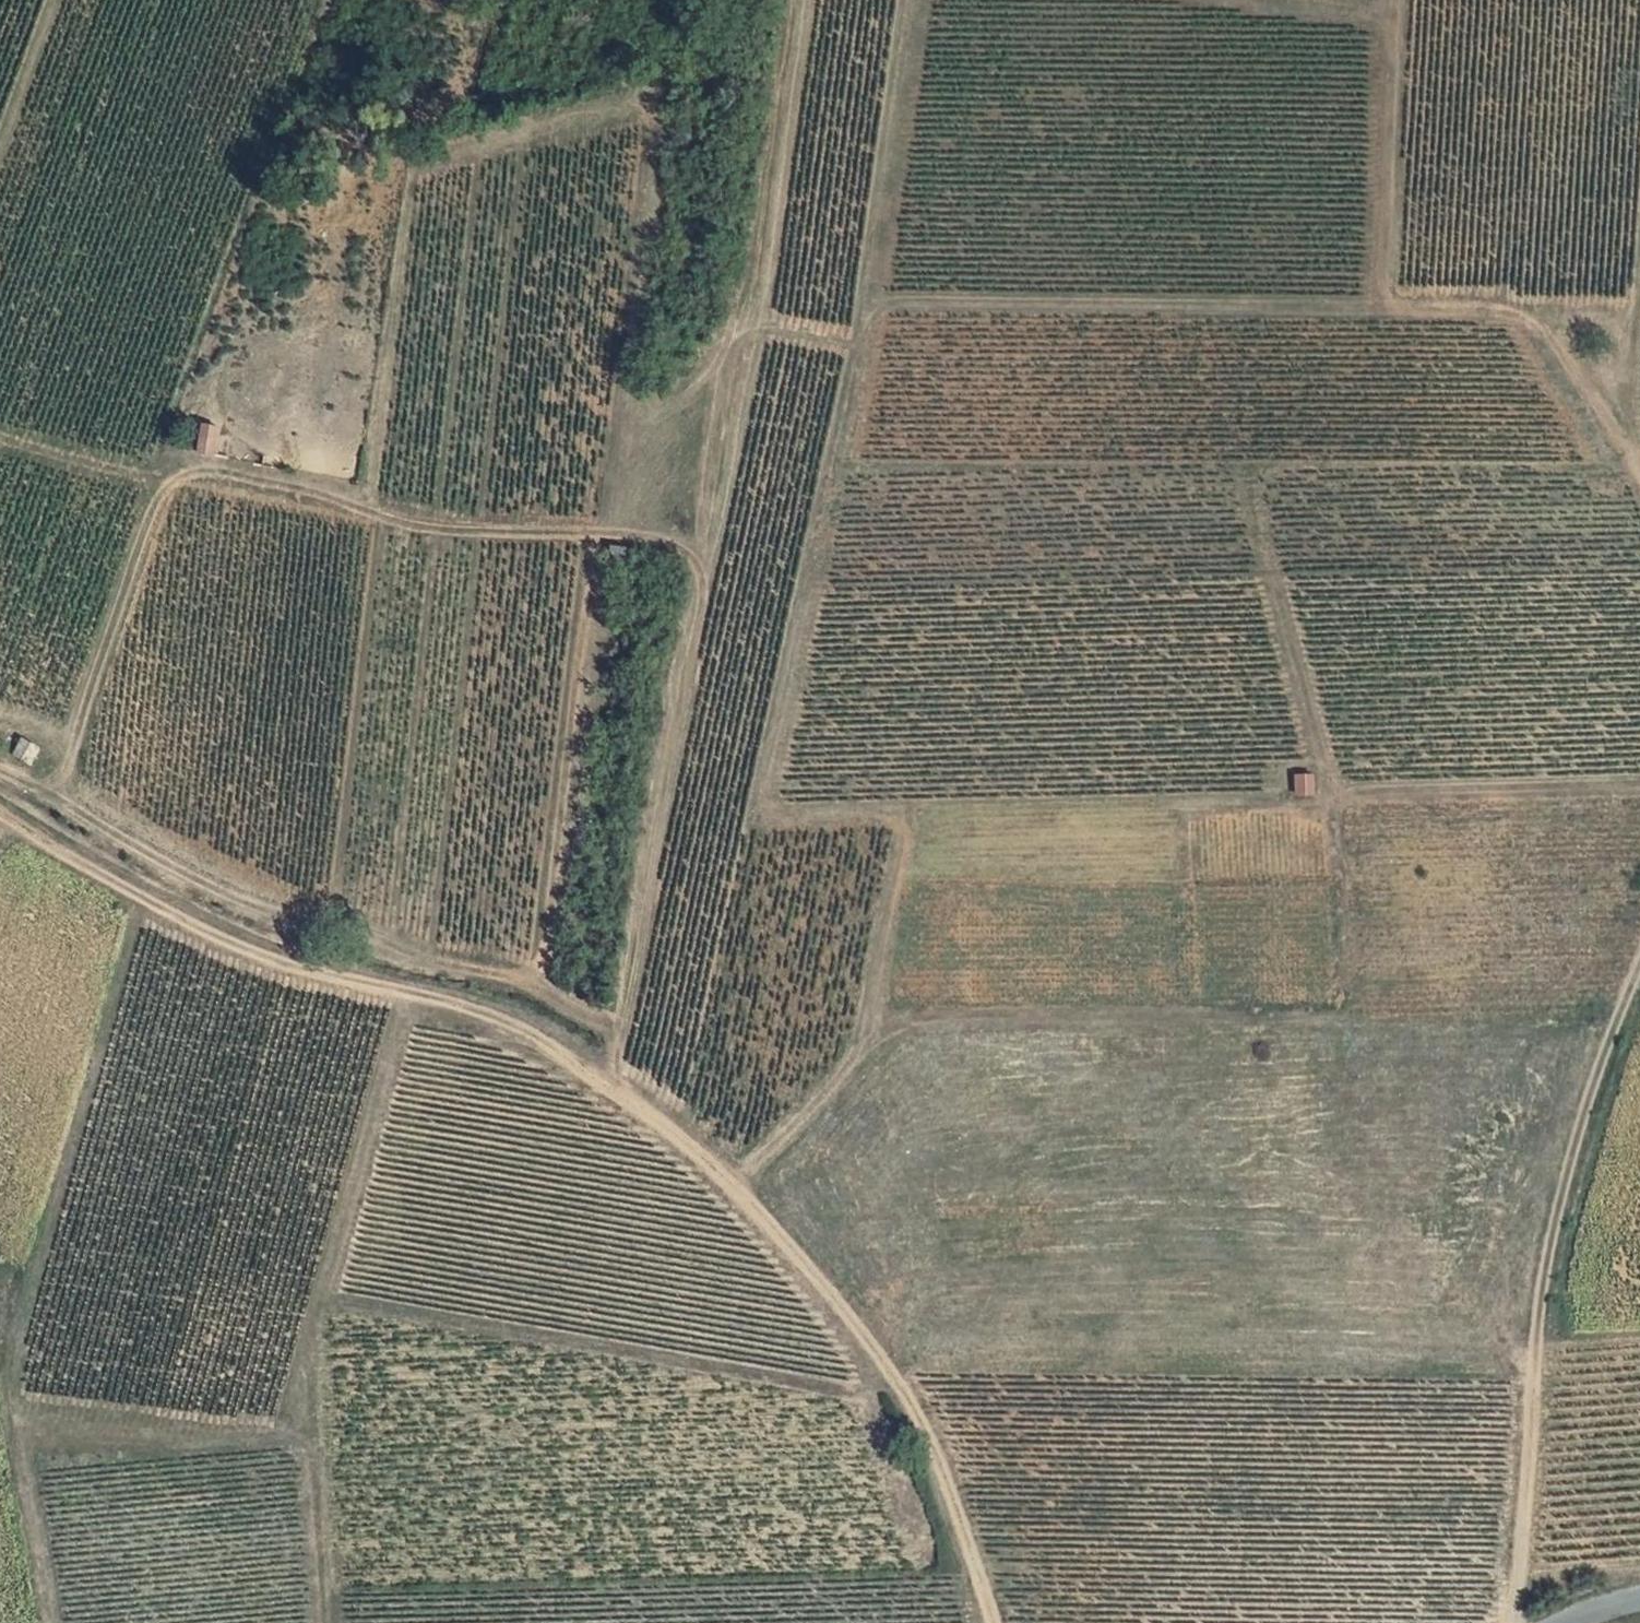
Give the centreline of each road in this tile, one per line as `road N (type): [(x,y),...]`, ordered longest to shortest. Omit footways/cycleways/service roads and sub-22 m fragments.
road 1 (track): [(993,1622),(909,1407),(843,1305),(718,1174),(608,1083),(524,1027),(416,992),(294,966),(205,930),(0,814)]
road 2 (track): [(608,1083),(700,603),(704,576),(691,560),(669,542),(630,531),(428,528),(219,470),(170,483),(0,436)]
road 3 (track): [(1513,1622),(1546,1268),(1589,1097),(1639,965)]
road 4 (track): [(0,773),(200,883),(529,982)]
road 5 (track): [(41,791),(65,768),(144,529),(170,483)]
road 6 (track): [(1639,467),(1536,327),(1508,313),(1383,308)]

